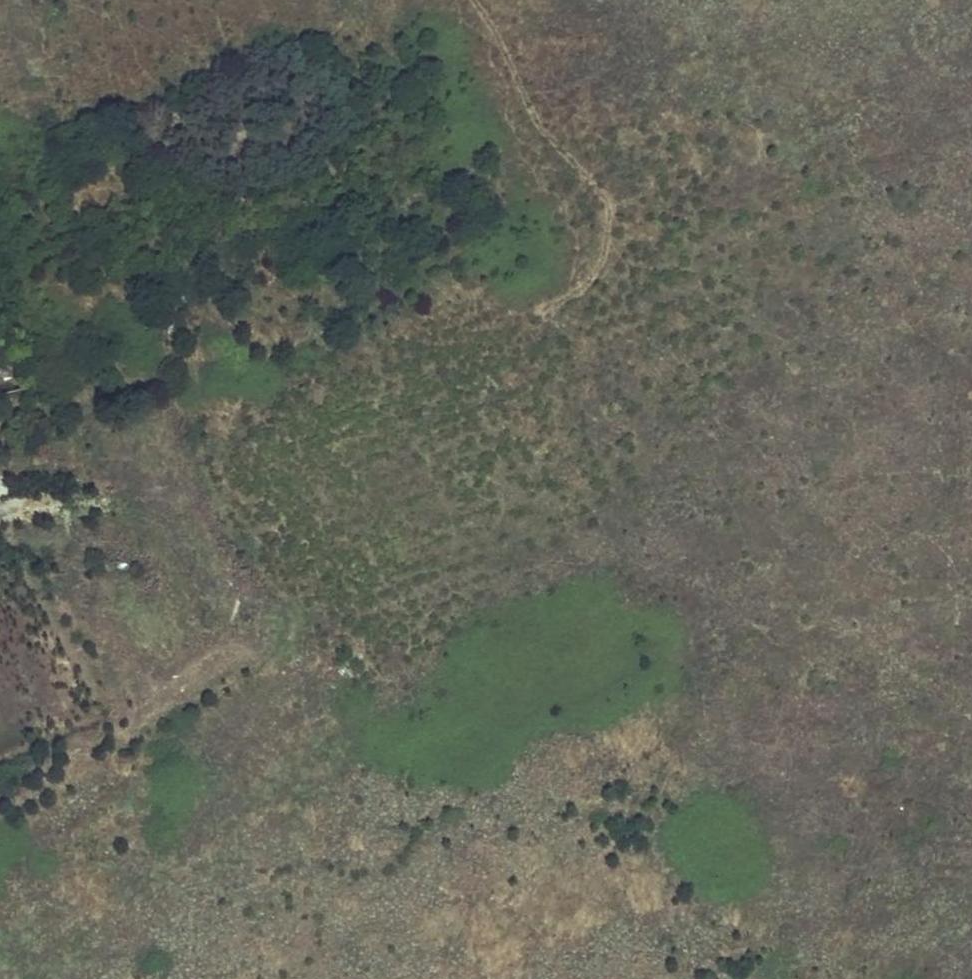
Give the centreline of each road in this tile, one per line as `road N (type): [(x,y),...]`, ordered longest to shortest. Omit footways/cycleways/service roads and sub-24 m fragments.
road 1 (residential): [(724,226),(0,513)]
road 2 (residential): [(724,226),(971,831)]
road 3 (residential): [(971,127),(724,226)]

